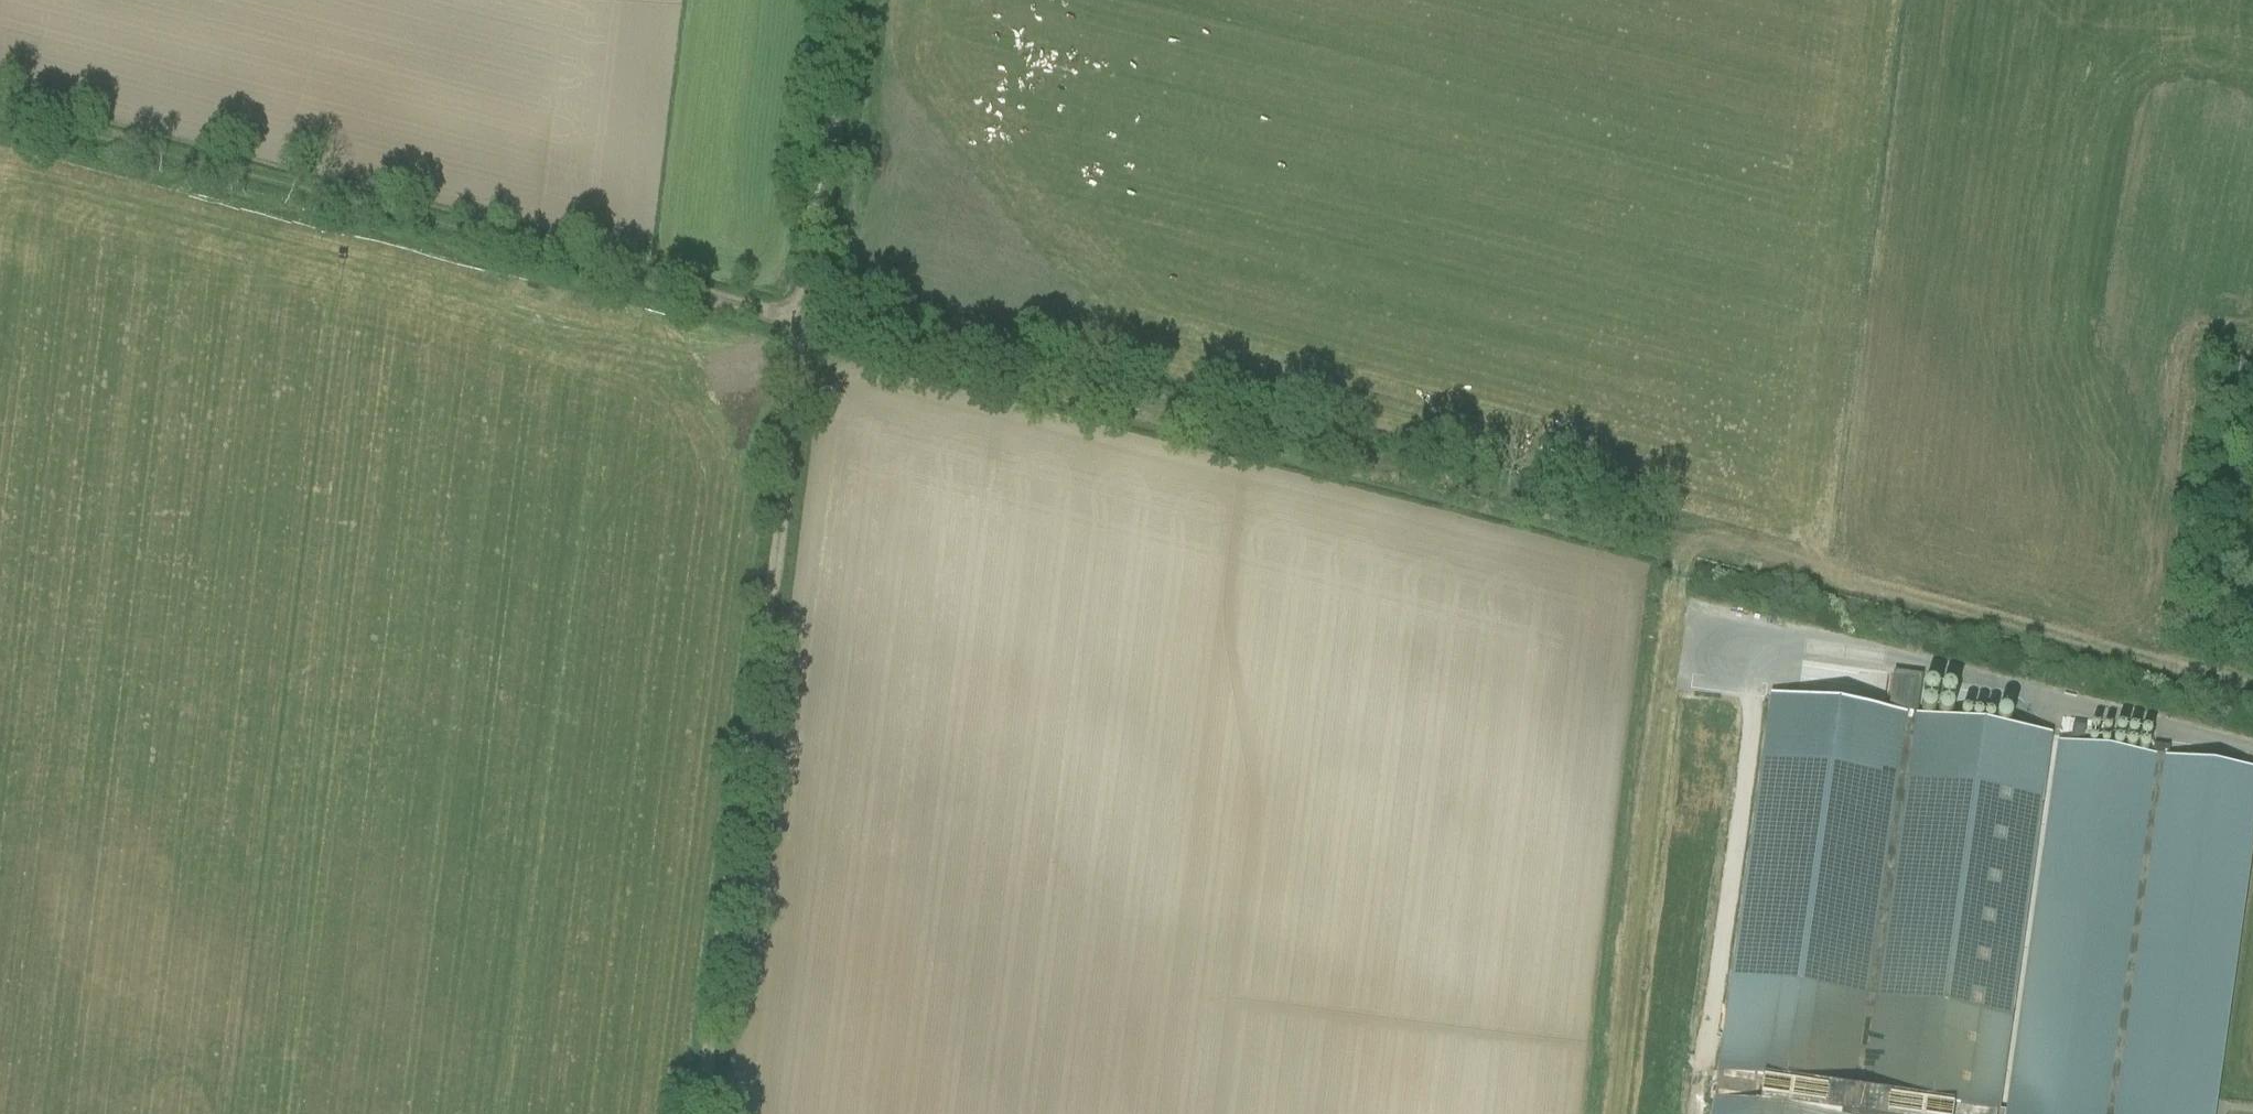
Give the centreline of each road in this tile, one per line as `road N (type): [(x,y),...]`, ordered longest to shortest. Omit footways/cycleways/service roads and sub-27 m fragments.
road 1 (track): [(805,316),(2252,680)]
road 2 (track): [(0,119),(805,316)]
road 3 (track): [(704,1113),(805,316)]
road 4 (track): [(805,316),(843,0)]

